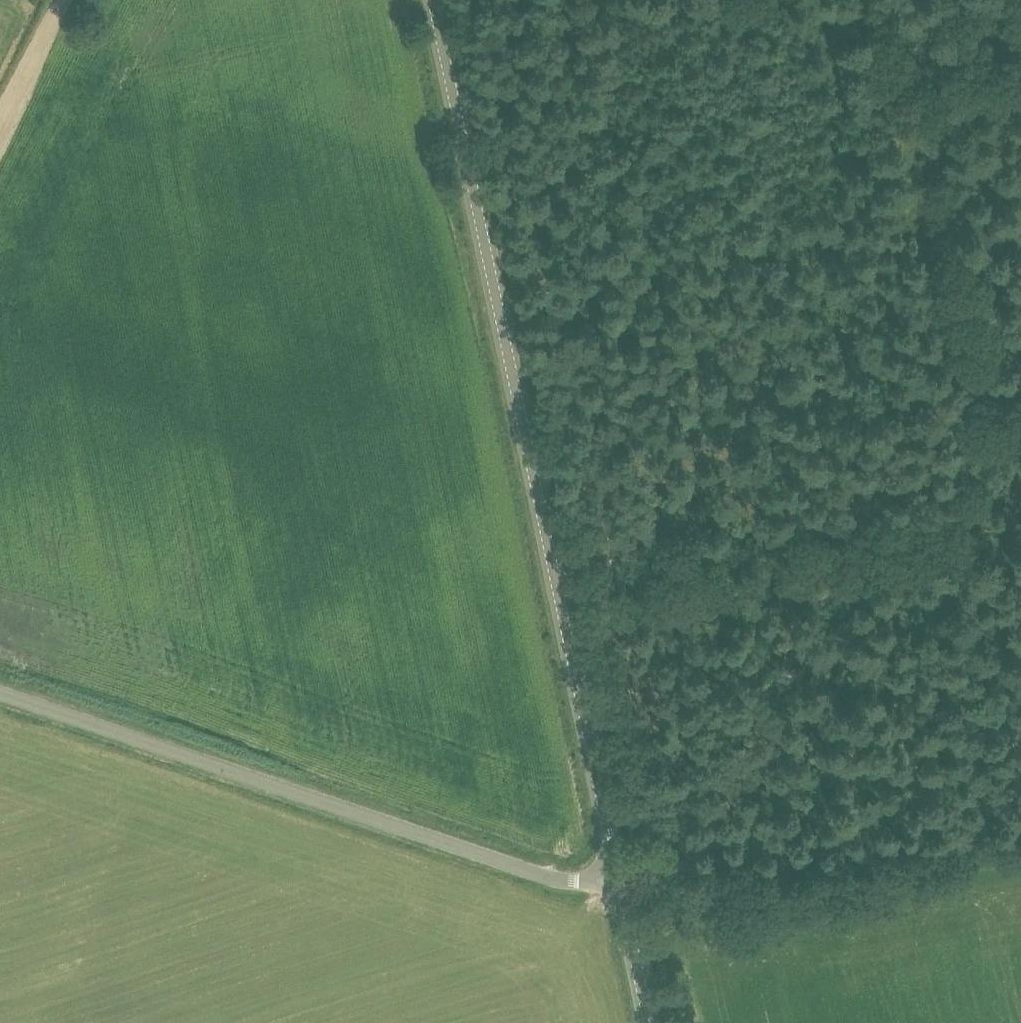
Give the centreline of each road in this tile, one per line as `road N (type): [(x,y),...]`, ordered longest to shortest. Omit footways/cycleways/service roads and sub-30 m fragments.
road 1 (tertiary): [(621,880),(434,0)]
road 2 (unclassified): [(621,880),(554,880),(0,696)]
road 3 (track): [(0,135),(69,0)]
road 4 (tertiary): [(649,1022),(621,880)]

